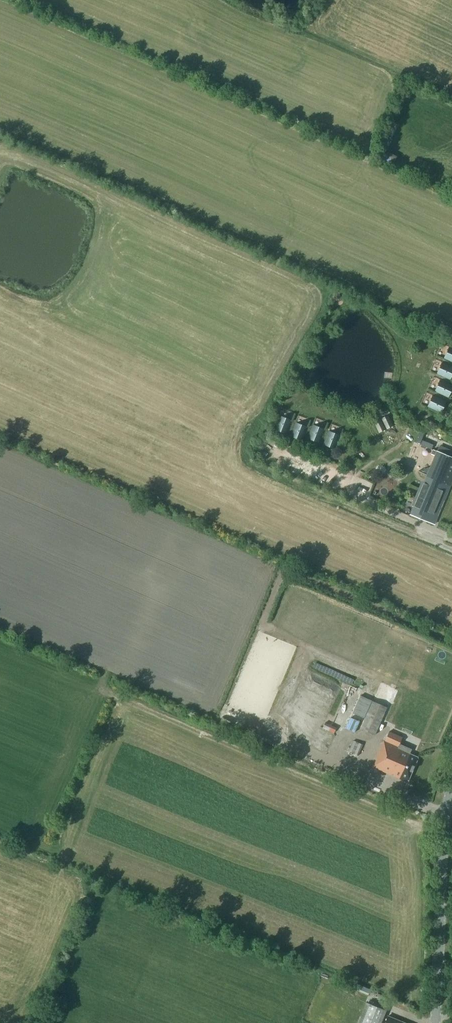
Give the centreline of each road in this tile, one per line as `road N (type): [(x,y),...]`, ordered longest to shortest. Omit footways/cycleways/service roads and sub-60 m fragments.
road 1 (tertiary): [(436,1022),(451,784)]

